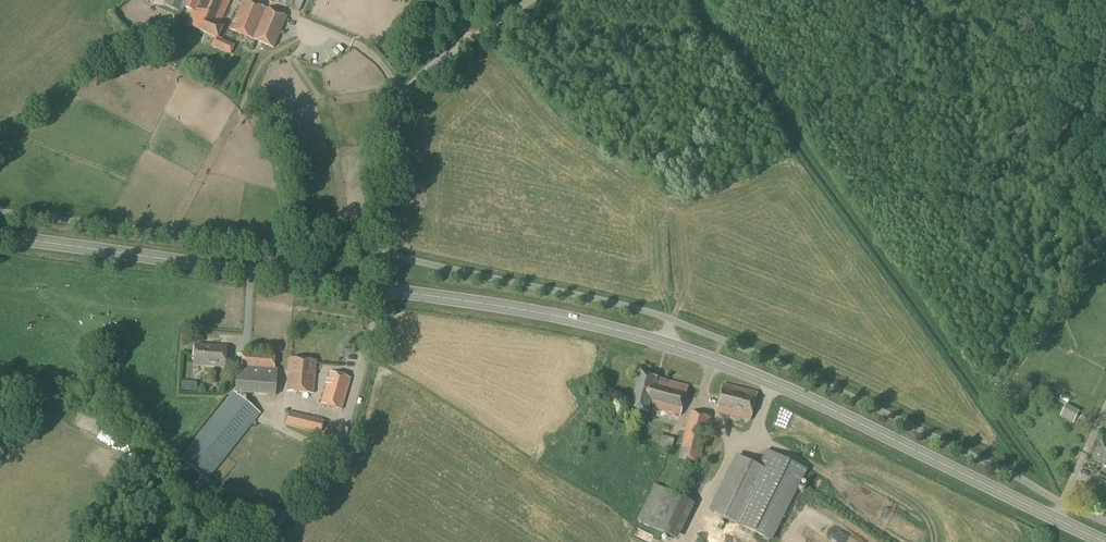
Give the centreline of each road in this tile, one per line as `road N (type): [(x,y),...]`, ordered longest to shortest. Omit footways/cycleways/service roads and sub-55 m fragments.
road 1 (secondary): [(1103,541),(716,362),(554,318),(381,290)]
road 2 (secondary): [(381,290),(0,239)]
road 3 (unclassified): [(381,290),(395,127),(406,93),(530,0)]
road 4 (unclassified): [(271,541),(341,458),(381,290)]

